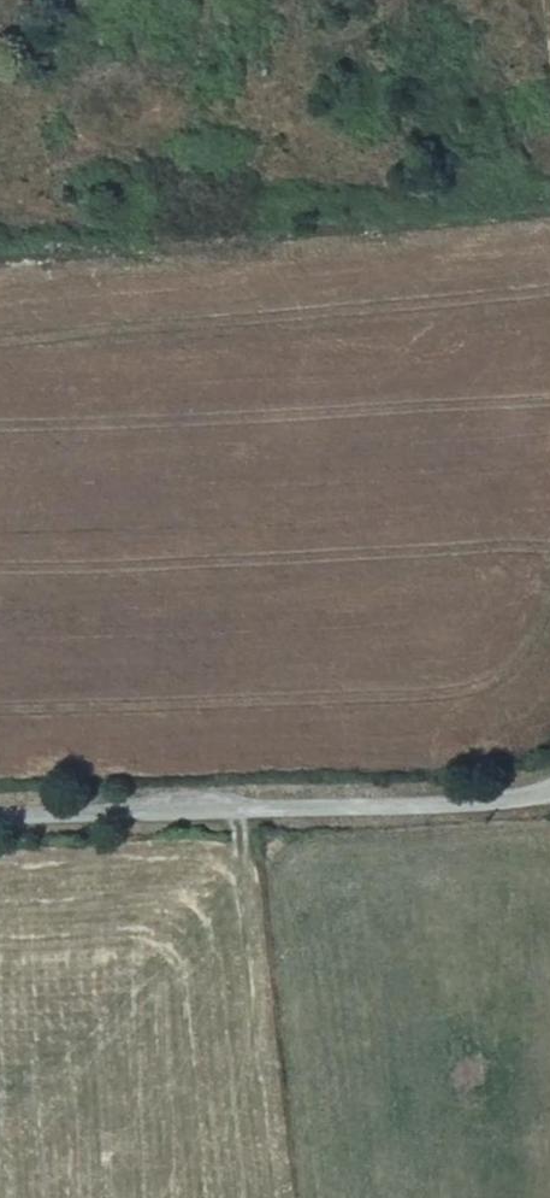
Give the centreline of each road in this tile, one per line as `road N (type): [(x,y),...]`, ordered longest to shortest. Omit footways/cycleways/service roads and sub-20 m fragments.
road 1 (unclassified): [(0,816),(481,806),(549,796)]

